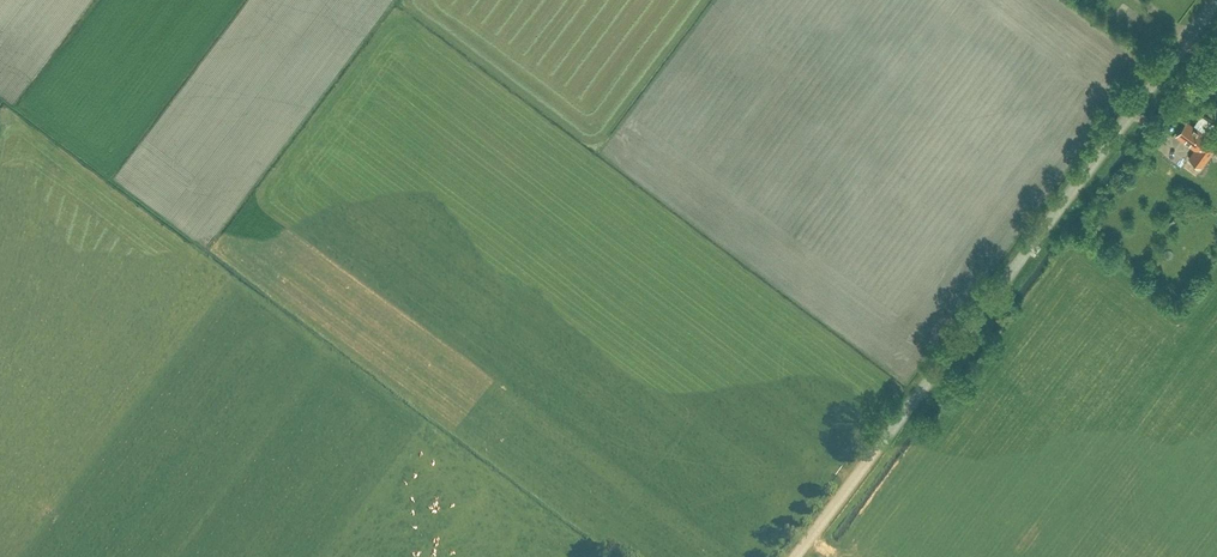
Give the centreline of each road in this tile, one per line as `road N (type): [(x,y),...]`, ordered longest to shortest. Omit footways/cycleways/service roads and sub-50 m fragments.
road 1 (tertiary): [(795,556),(1216,0)]

